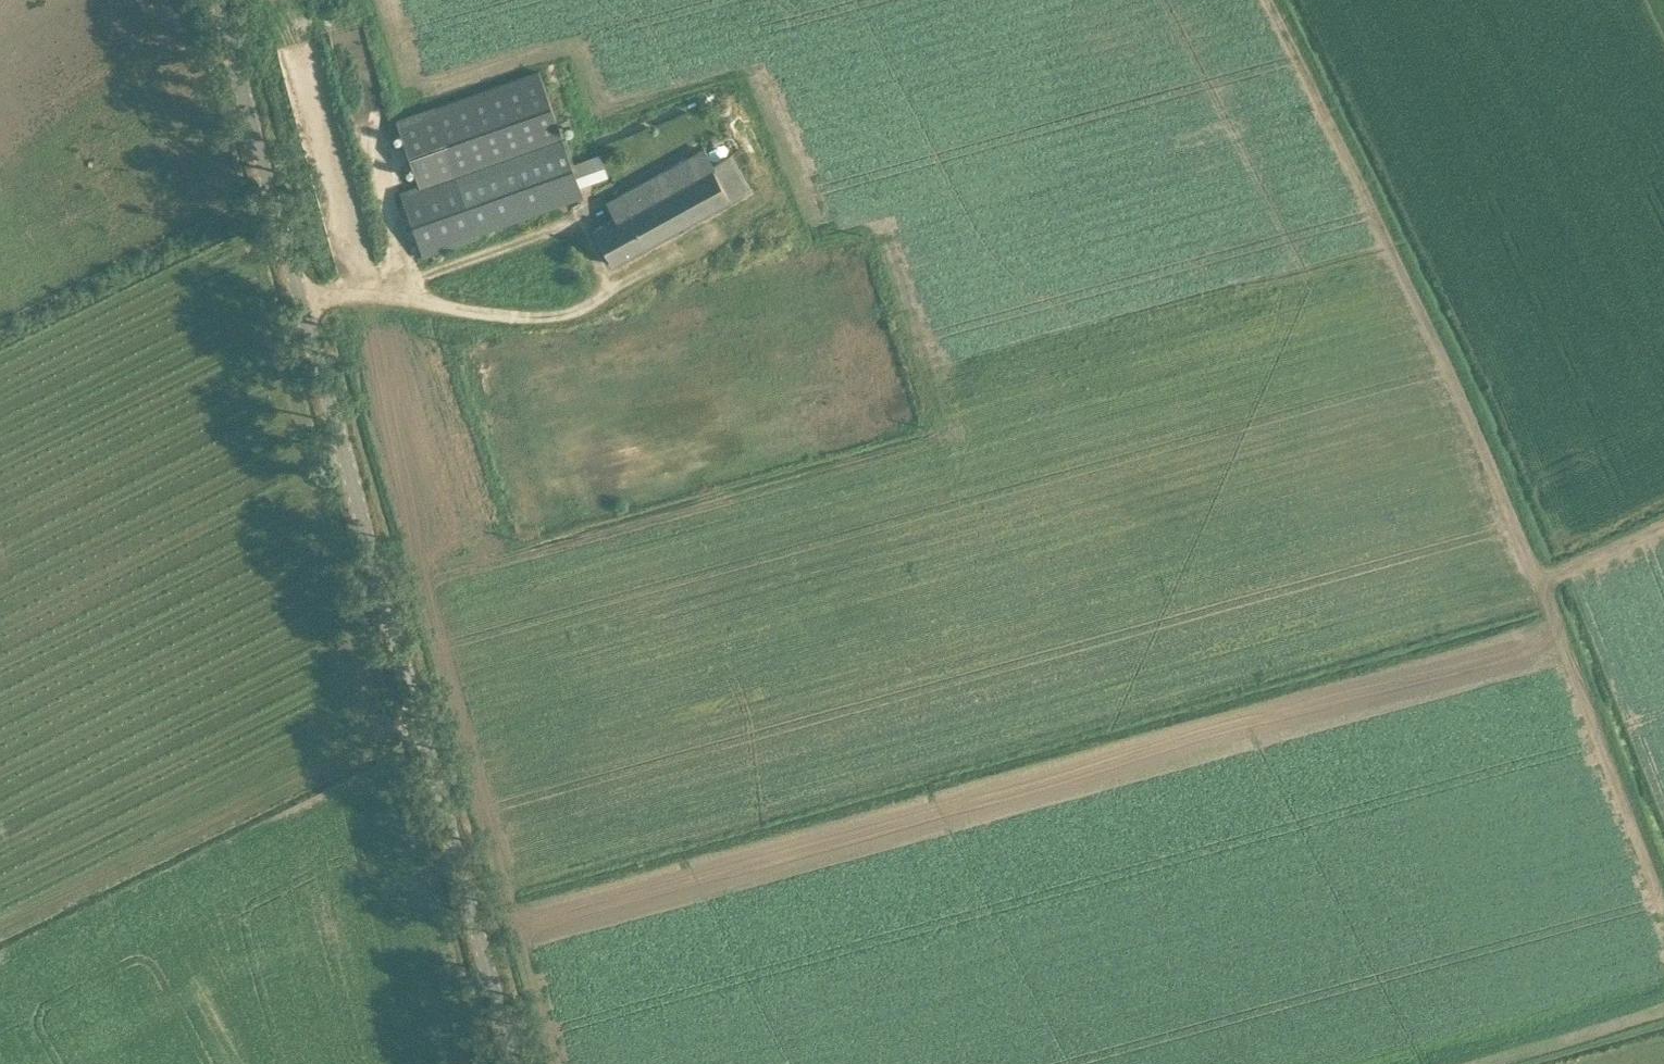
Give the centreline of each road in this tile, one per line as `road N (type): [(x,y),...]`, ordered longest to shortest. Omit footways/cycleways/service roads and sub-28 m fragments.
road 1 (unclassified): [(513,1063),(222,0)]

